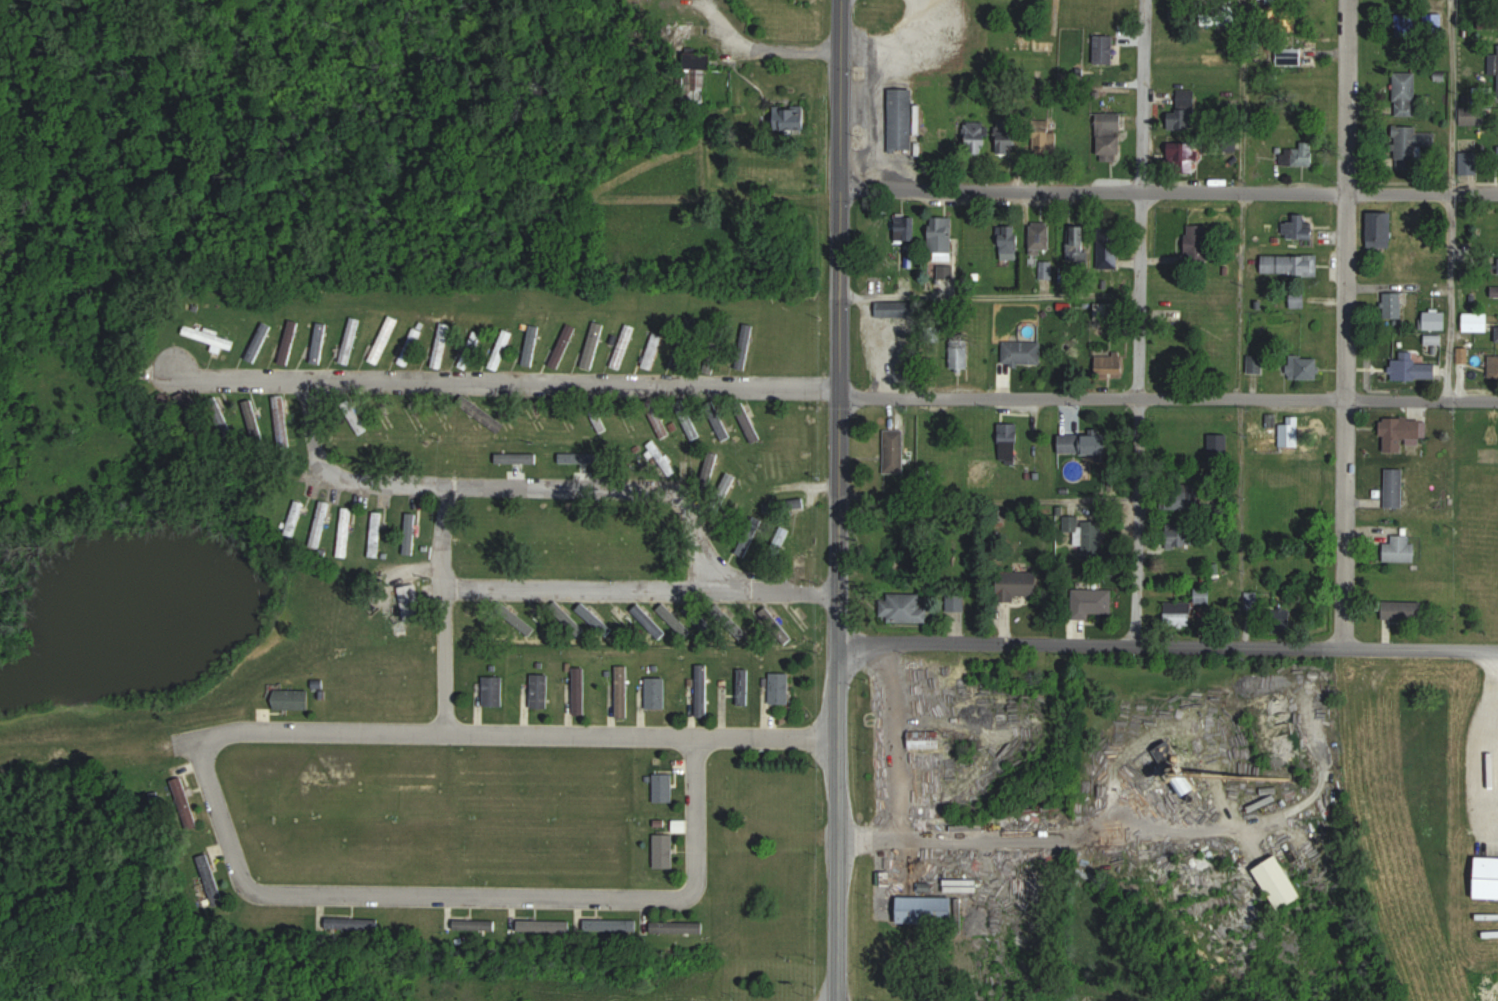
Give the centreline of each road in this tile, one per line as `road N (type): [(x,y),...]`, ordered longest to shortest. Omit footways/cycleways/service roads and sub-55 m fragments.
road 1 (primary): [(838,1000),(841,0)]
road 2 (residential): [(202,740),(252,890),(679,899),(698,879),(699,736)]
road 3 (residential): [(841,384),(139,381)]
road 4 (residential): [(839,740),(239,730),(178,744)]
road 5 (residential): [(1497,651),(840,645)]
road 6 (residential): [(1345,645),(1347,0)]
road 7 (residential): [(1139,644),(1146,0)]
road 8 (residential): [(310,377),(315,442),(326,465),(359,480),(663,487),(686,497),(718,584)]
road 9 (residential): [(1348,193),(841,185)]
road 10 (residential): [(1346,398),(841,393)]
road 11 (residential): [(840,586),(445,585)]
road 12 (residential): [(449,483),(448,733)]
road 13 (residential): [(1497,399),(1346,398)]
road 14 (residential): [(1348,193),(1497,191)]

